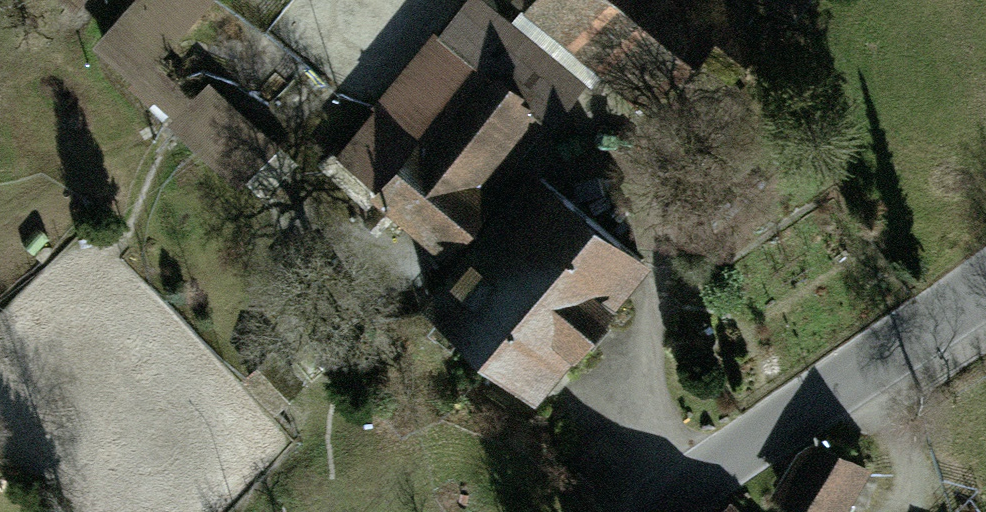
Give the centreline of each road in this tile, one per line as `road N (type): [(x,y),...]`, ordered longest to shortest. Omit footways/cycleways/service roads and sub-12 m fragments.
road 1 (tertiary): [(649,511),(985,281)]

